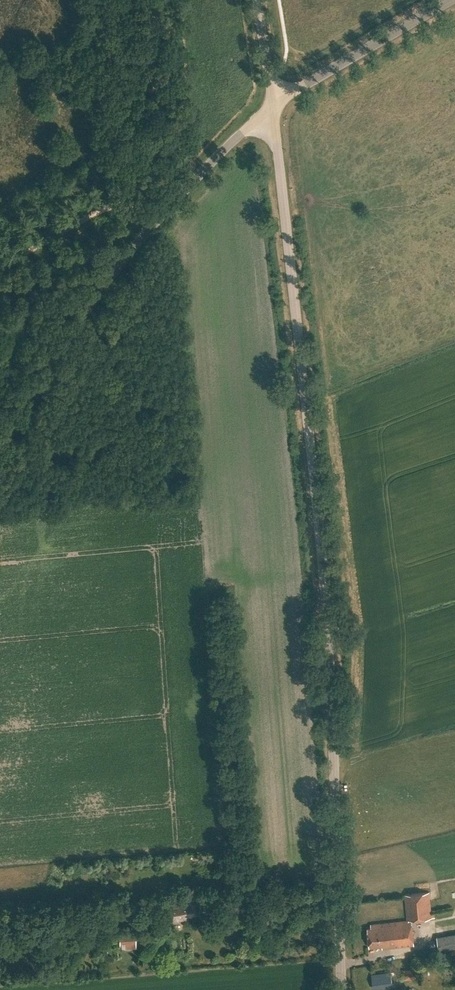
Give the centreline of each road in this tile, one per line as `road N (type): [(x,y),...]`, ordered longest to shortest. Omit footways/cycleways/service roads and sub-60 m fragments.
road 1 (tertiary): [(340,989),(321,553),(273,106)]
road 2 (tertiary): [(0,438),(162,214),(273,106)]
road 3 (tertiary): [(273,106),(451,0)]
road 4 (track): [(0,265),(102,210),(162,214)]

